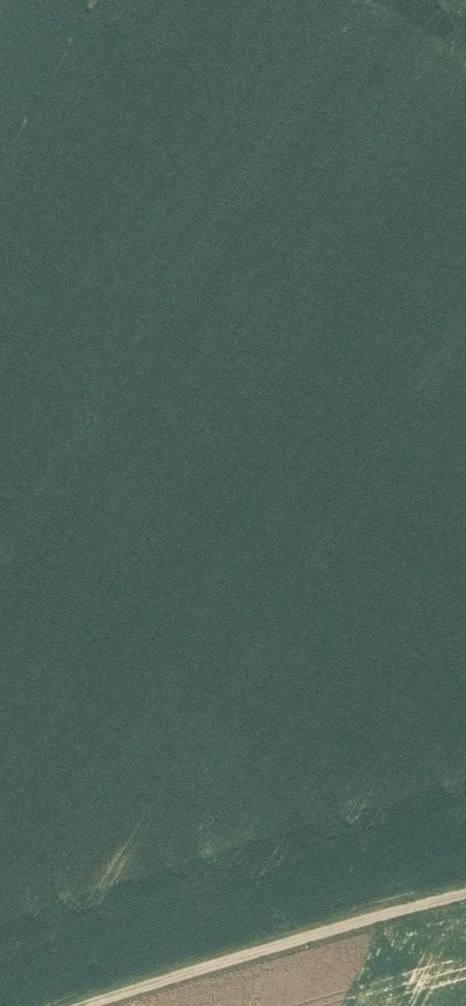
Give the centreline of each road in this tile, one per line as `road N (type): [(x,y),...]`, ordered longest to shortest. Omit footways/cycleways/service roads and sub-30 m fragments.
road 1 (track): [(465,894),(87,1005)]

